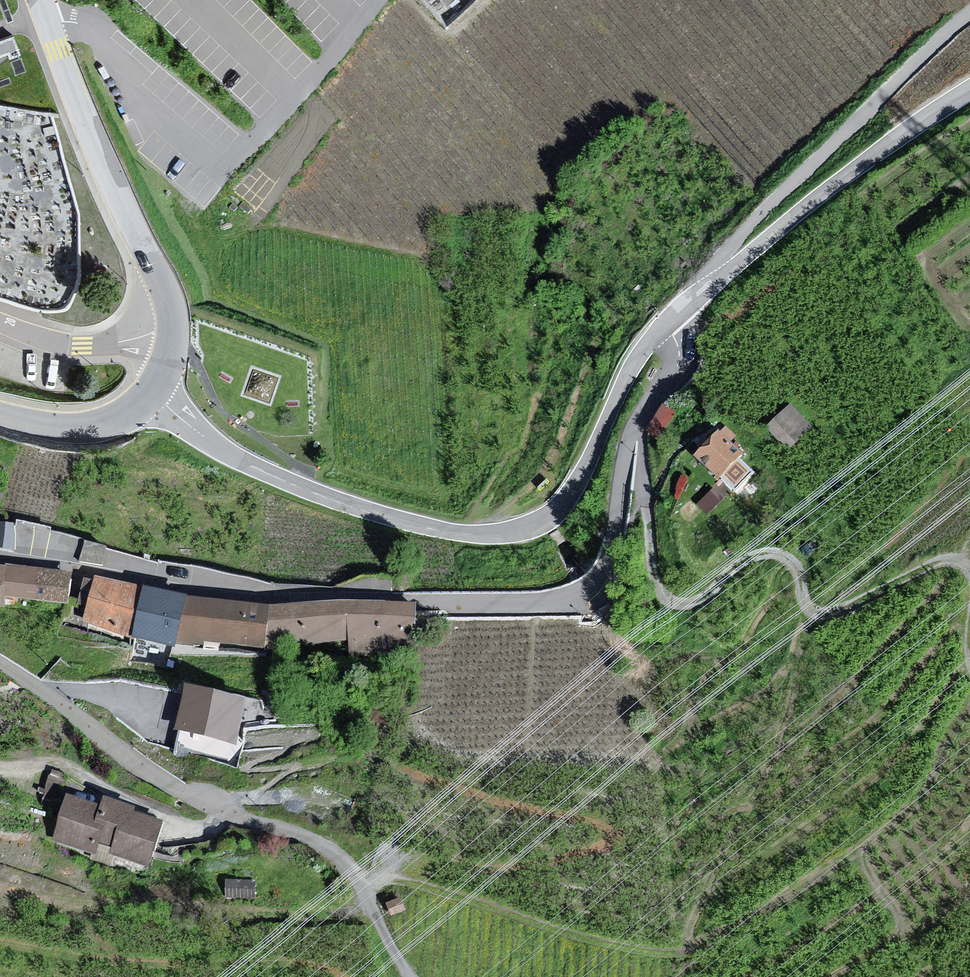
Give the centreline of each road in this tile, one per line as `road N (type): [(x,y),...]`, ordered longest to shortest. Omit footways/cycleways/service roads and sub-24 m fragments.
road 1 (residential): [(0,561),(272,601),(557,601),(582,591),(606,566),(633,426)]
road 2 (unclassified): [(665,324),(628,371),(588,465),(558,510),(494,534),(400,520),(301,487),(231,455),(153,394)]
road 3 (unclassified): [(410,976),(362,886),(330,850),(179,790),(0,663)]
road 4 (track): [(649,524),(663,598),(678,602),(704,596),(740,562),(766,553),(802,573),(807,606),(818,615),(935,565),(956,562),(969,574)]
road 5 (unclassified): [(969,15),(753,221),(719,260),(715,280)]
road 6 (residential): [(171,334),(159,284),(96,148),(41,0)]
road 7 (unclassified): [(715,280),(969,90)]
road 8 (residential): [(0,413),(90,427),(126,416),(153,394)]
road 9 (residential): [(633,426),(678,365),(679,346),(665,324)]

